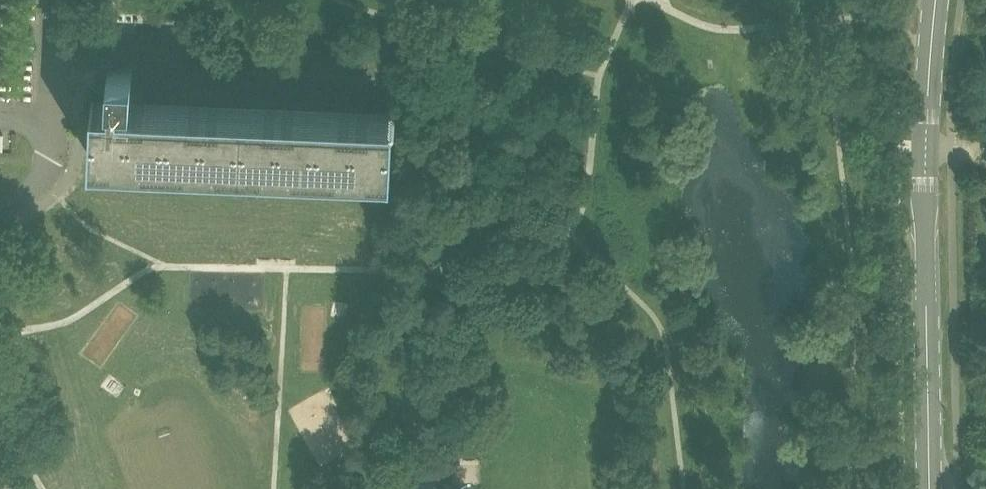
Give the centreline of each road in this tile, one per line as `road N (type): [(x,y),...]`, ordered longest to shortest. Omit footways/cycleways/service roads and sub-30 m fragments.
road 1 (secondary): [(929,488),(927,137)]
road 2 (secondary): [(927,137),(935,0)]

